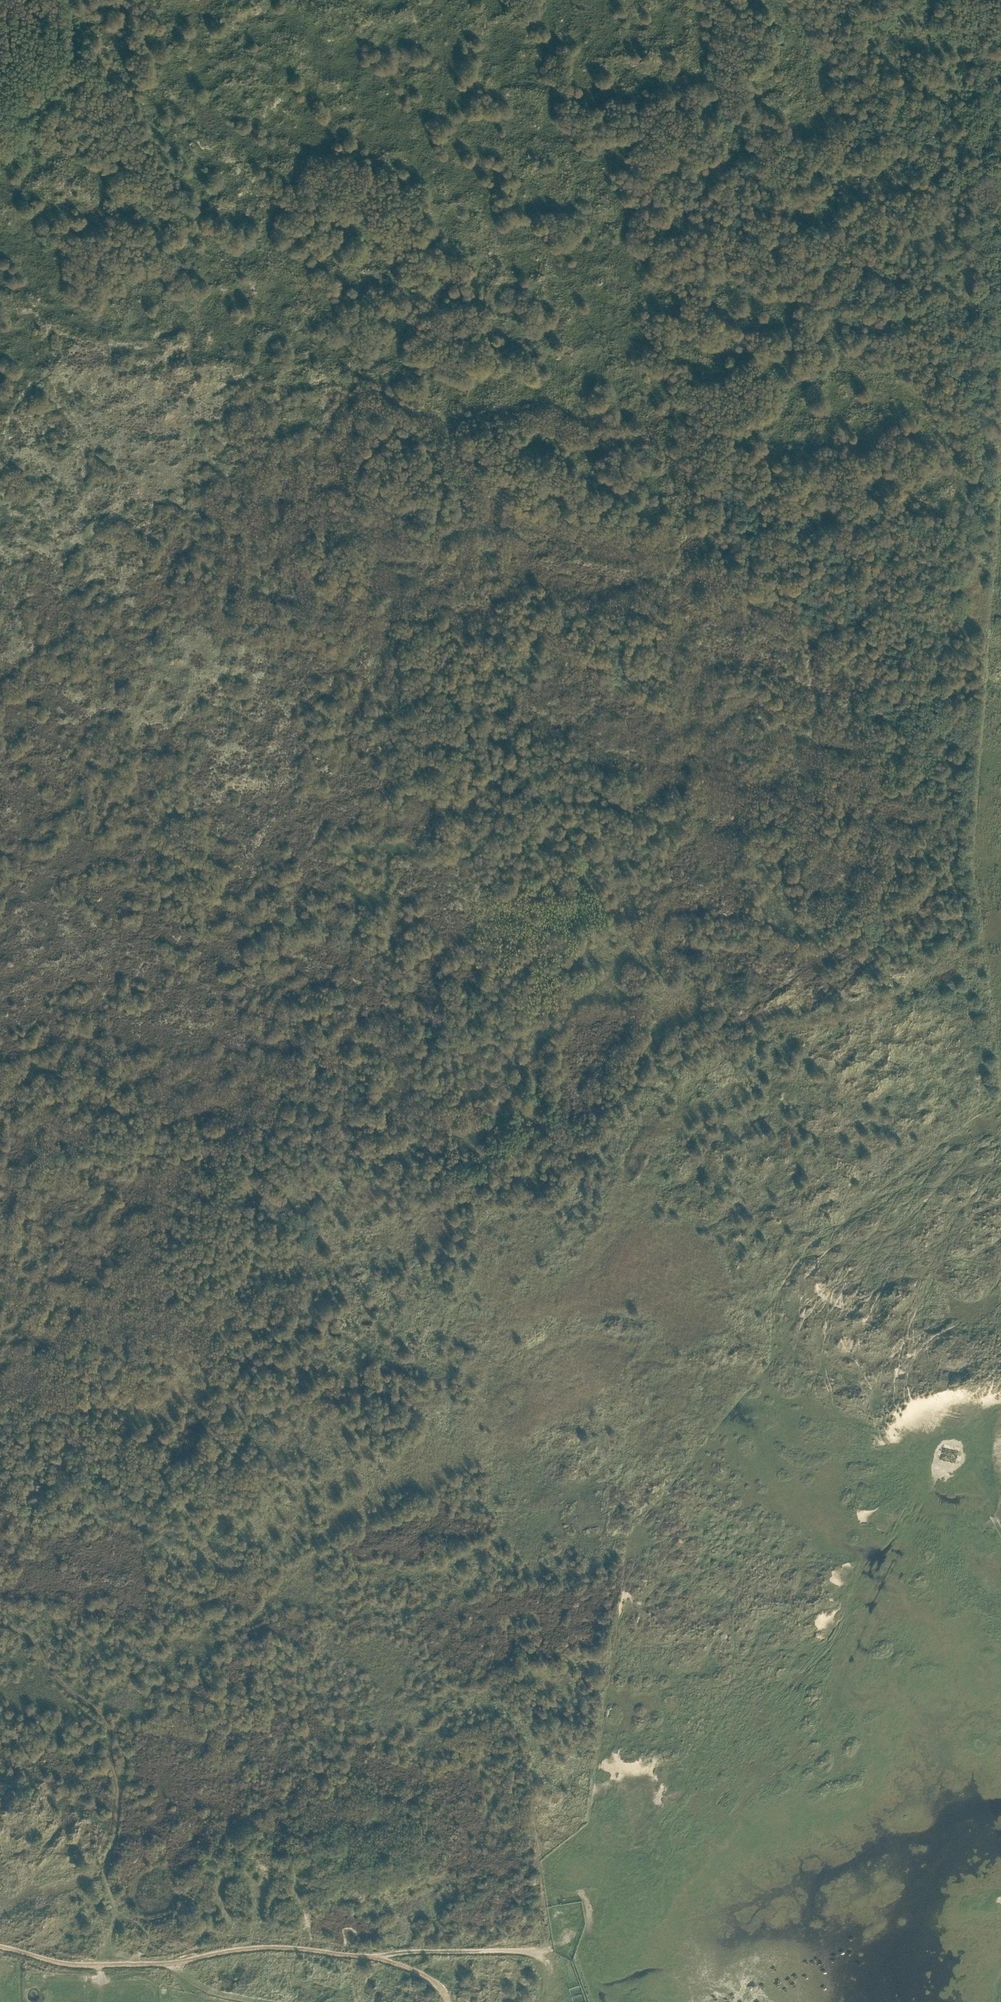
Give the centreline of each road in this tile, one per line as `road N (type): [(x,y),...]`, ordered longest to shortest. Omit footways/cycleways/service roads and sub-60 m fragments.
road 1 (track): [(0,1623),(40,1647),(60,1680),(107,1724),(118,1812),(105,1871),(116,1913),(109,1964)]
road 2 (track): [(544,2001),(546,1961),(523,1949),(371,1956),(416,1971),(444,1992)]
road 3 (track): [(109,1964),(268,1947),(371,1956)]

